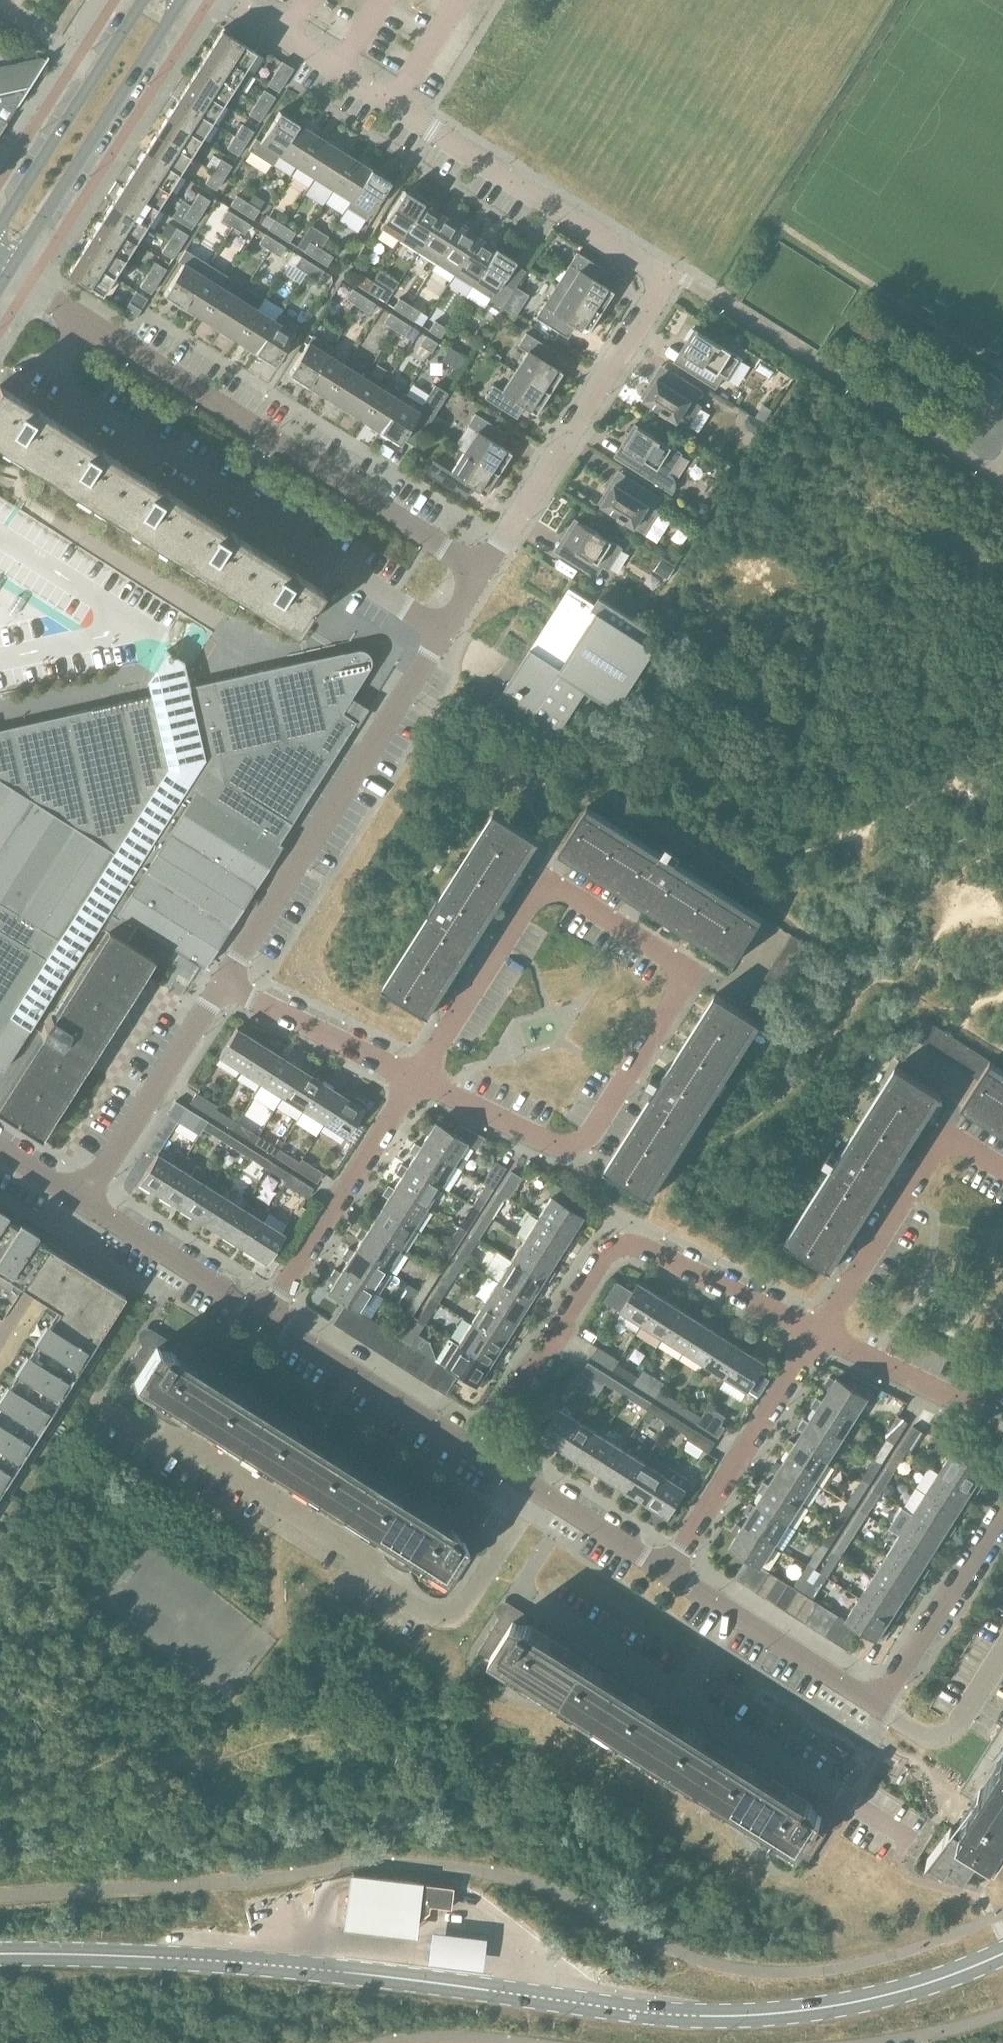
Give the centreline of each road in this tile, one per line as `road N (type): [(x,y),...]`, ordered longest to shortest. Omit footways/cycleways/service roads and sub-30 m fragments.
road 1 (secondary): [(871,1998),(778,2013),(678,2015),(292,1967),(0,1953)]
road 2 (residential): [(92,1400),(175,1450),(207,1452),(358,1544),(365,1573),(430,1614),(458,1613),(471,1602),(538,1490)]
road 3 (residential): [(416,1078),(556,1144),(580,1141),(594,1129),(683,977),(665,955),(565,893),(545,891),(527,903)]
road 4 (residential): [(443,631),(47,379),(83,319)]
road 5 (residential): [(227,0),(659,277)]
road 6 (residential): [(482,570),(83,319)]
road 7 (residential): [(220,985),(443,631)]
road 8 (residential): [(513,1399),(600,1259),(624,1245),(817,1333)]
road 9 (residential): [(482,570),(657,295),(659,277)]
road 10 (secondary): [(8,273),(180,0)]
road 11 (residential): [(538,1490),(266,1317)]
road 12 (residential): [(266,1317),(416,1078)]
road 13 (residential): [(668,1571),(817,1333)]
road 14 (residential): [(908,1837),(681,1696)]
road 15 (secondary): [(142,0),(0,224)]
road 16 (residential): [(83,1200),(220,985)]
road 17 (residential): [(817,1333),(929,1159),(952,1144)]
road 18 (residential): [(1002,1508),(877,1705)]
road 19 (residential): [(266,1317),(83,1200)]
road 20 (residential): [(416,1078),(220,985)]
road 21 (residential): [(1002,1373),(983,1396),(960,1401),(817,1333)]
road 22 (residential): [(527,903),(416,1078)]
road 23 (residential): [(877,1705),(925,1736),(947,1735),(1002,1651)]
road 24 (residential): [(681,1696),(534,1603)]
road 25 (residential): [(877,1705),(735,1614)]
road 26 (residential): [(0,1330),(83,1200)]
road 27 (residential): [(668,1571),(538,1490)]
road 28 (secondary): [(871,1998),(1002,1954)]

